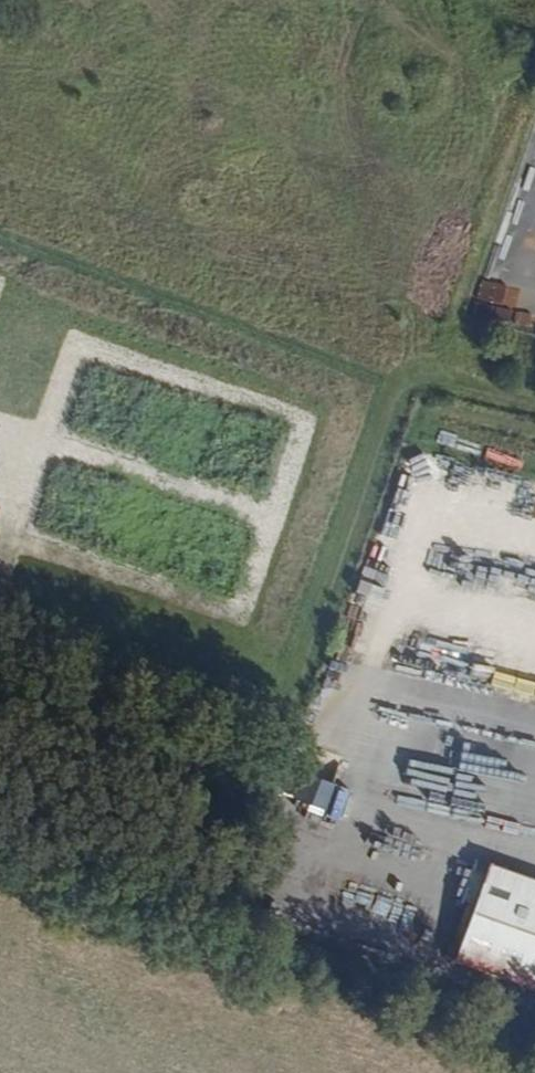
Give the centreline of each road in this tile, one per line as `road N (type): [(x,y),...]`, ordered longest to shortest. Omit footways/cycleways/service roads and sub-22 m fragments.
road 1 (track): [(0,567),(76,342),(305,419),(238,616)]
road 2 (track): [(285,717),(0,626)]
road 3 (track): [(272,518),(43,441)]
road 4 (track): [(238,616),(10,539)]

